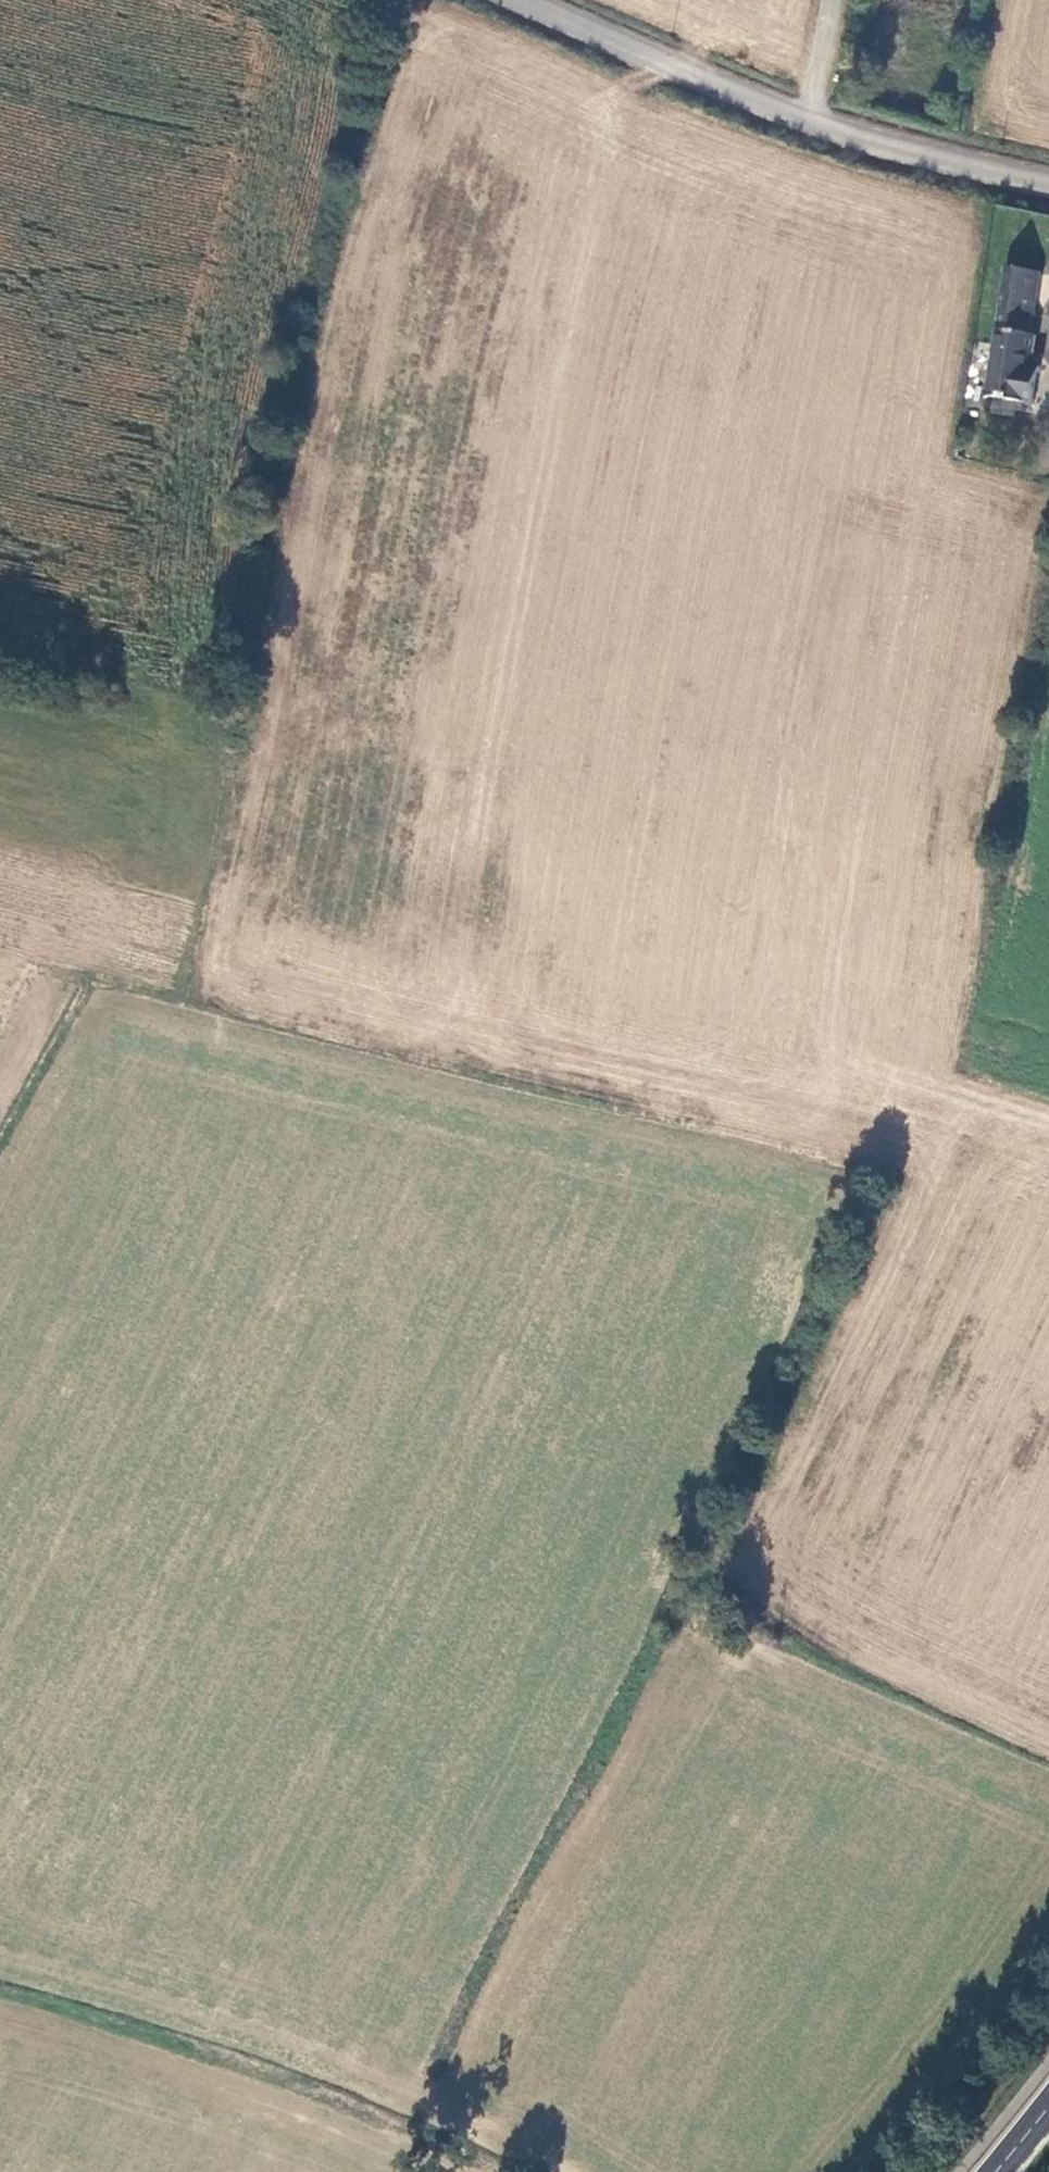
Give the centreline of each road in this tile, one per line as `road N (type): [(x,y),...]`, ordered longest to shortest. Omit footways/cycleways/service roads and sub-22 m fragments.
road 1 (track): [(0,675),(232,727),(392,0)]
road 2 (unclassified): [(1048,181),(811,120),(521,0)]
road 3 (track): [(811,120),(831,0)]

